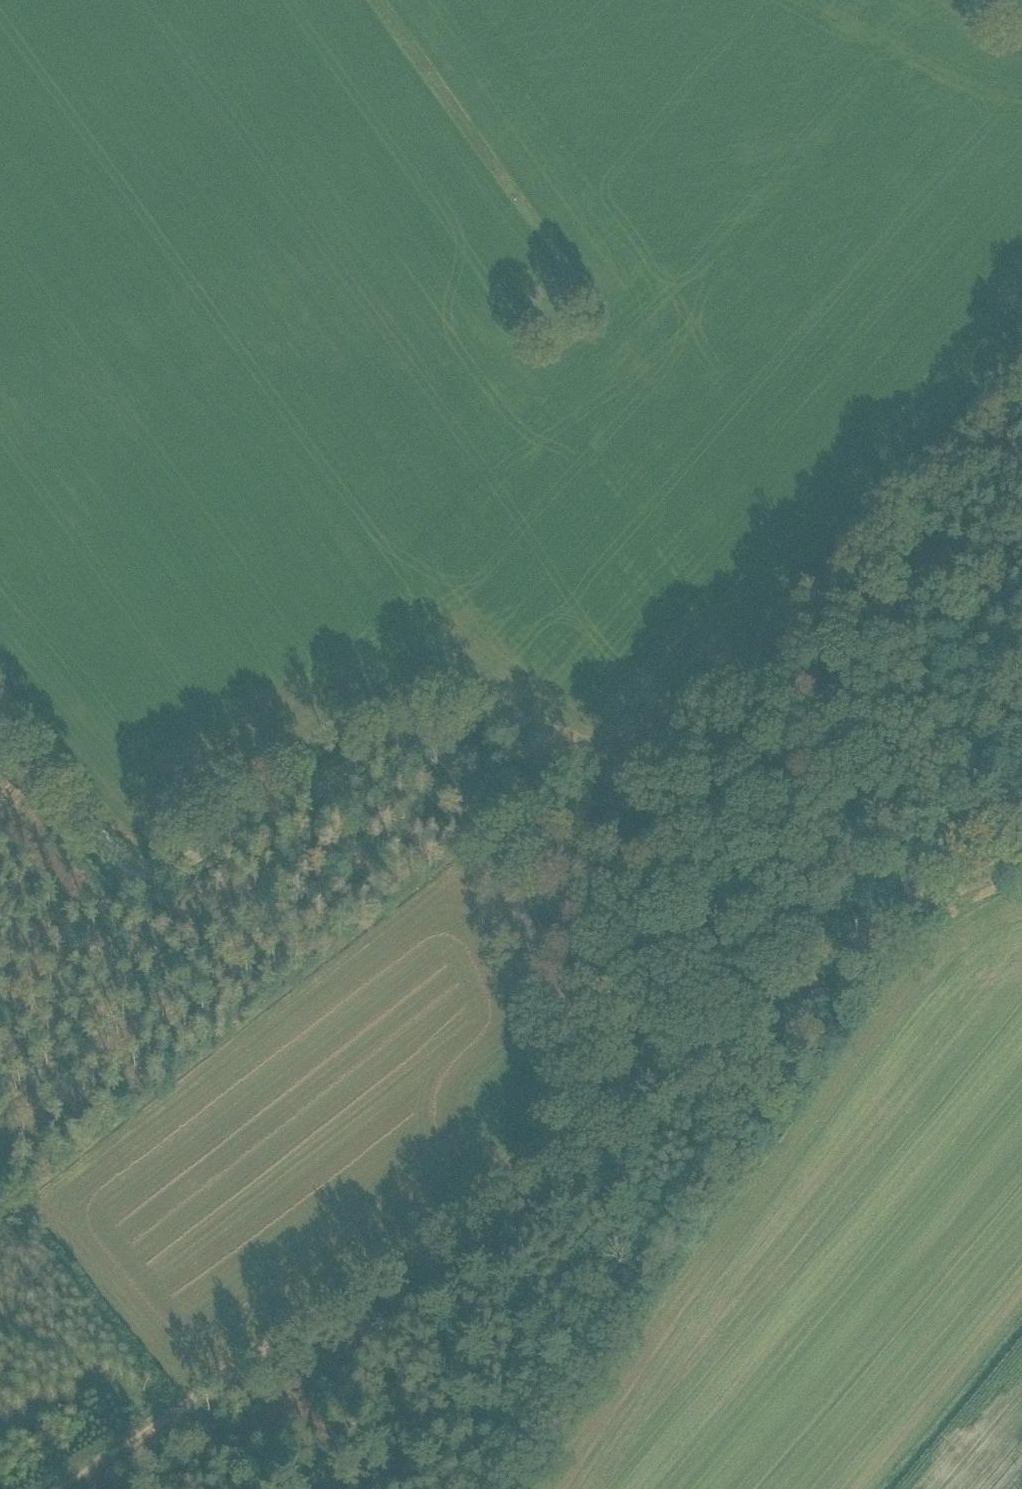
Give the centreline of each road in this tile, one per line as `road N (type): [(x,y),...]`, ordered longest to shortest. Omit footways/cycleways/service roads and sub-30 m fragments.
road 1 (unclassified): [(611,1096),(450,756),(413,736),(384,742),(167,867),(140,867),(124,863),(0,720)]
road 2 (track): [(73,1488),(606,1109),(611,1096)]
road 3 (residential): [(1021,863),(611,1096)]

